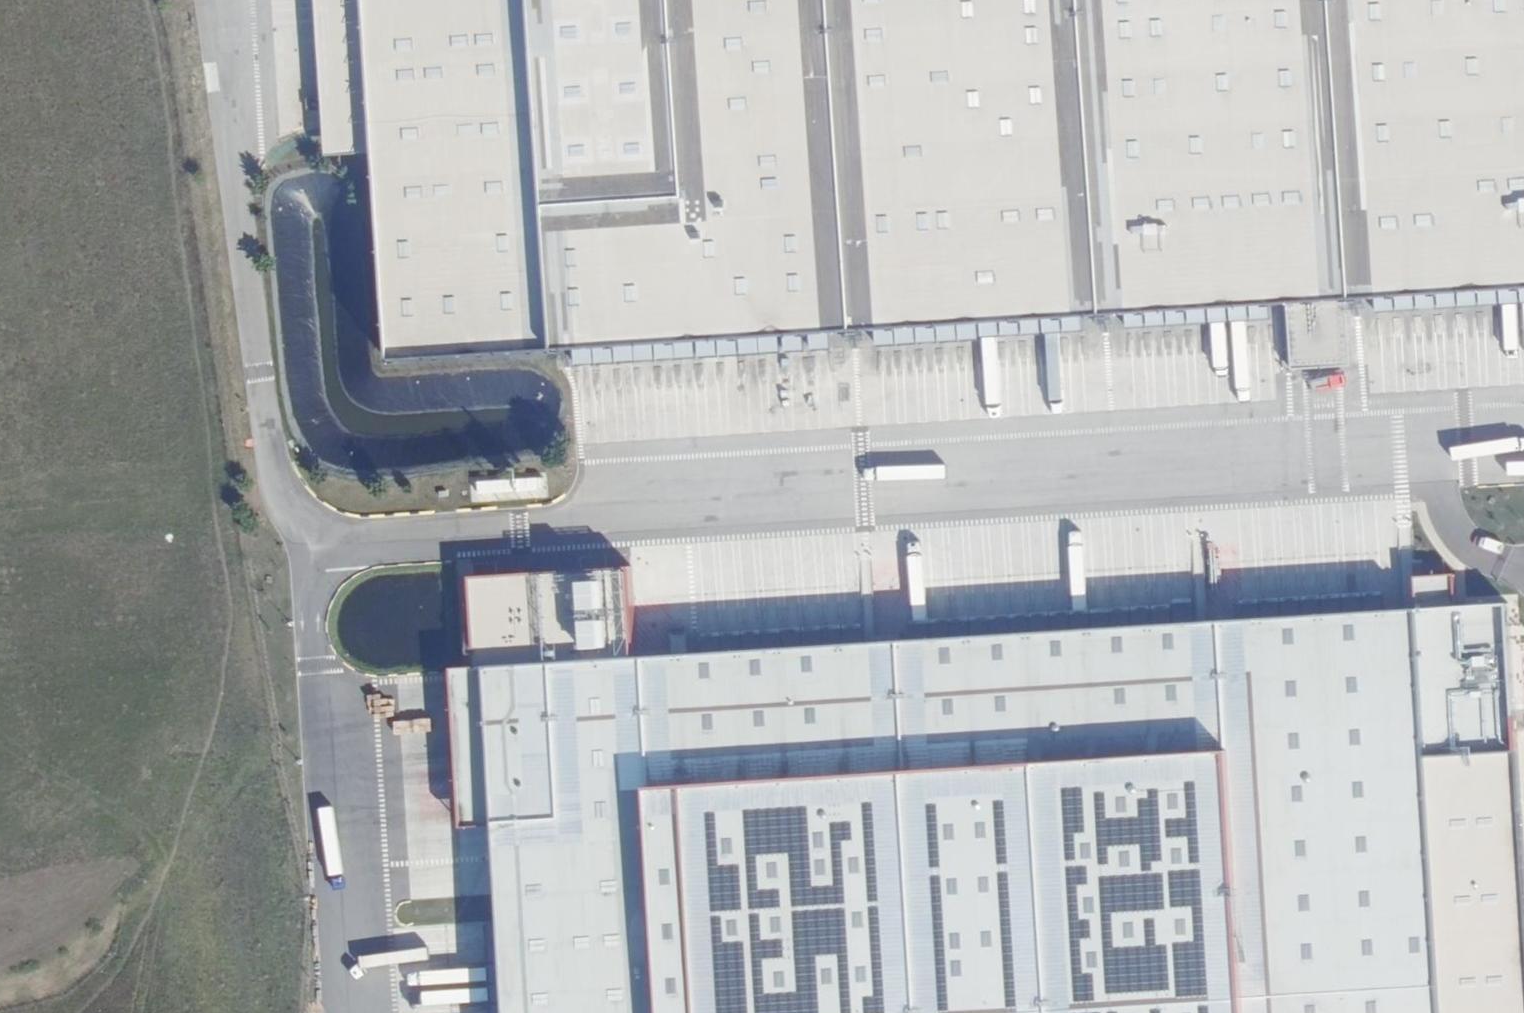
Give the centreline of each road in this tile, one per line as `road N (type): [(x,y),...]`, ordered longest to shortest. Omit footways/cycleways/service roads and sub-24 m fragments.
road 1 (track): [(0,994),(42,988),(108,937),(266,758)]

